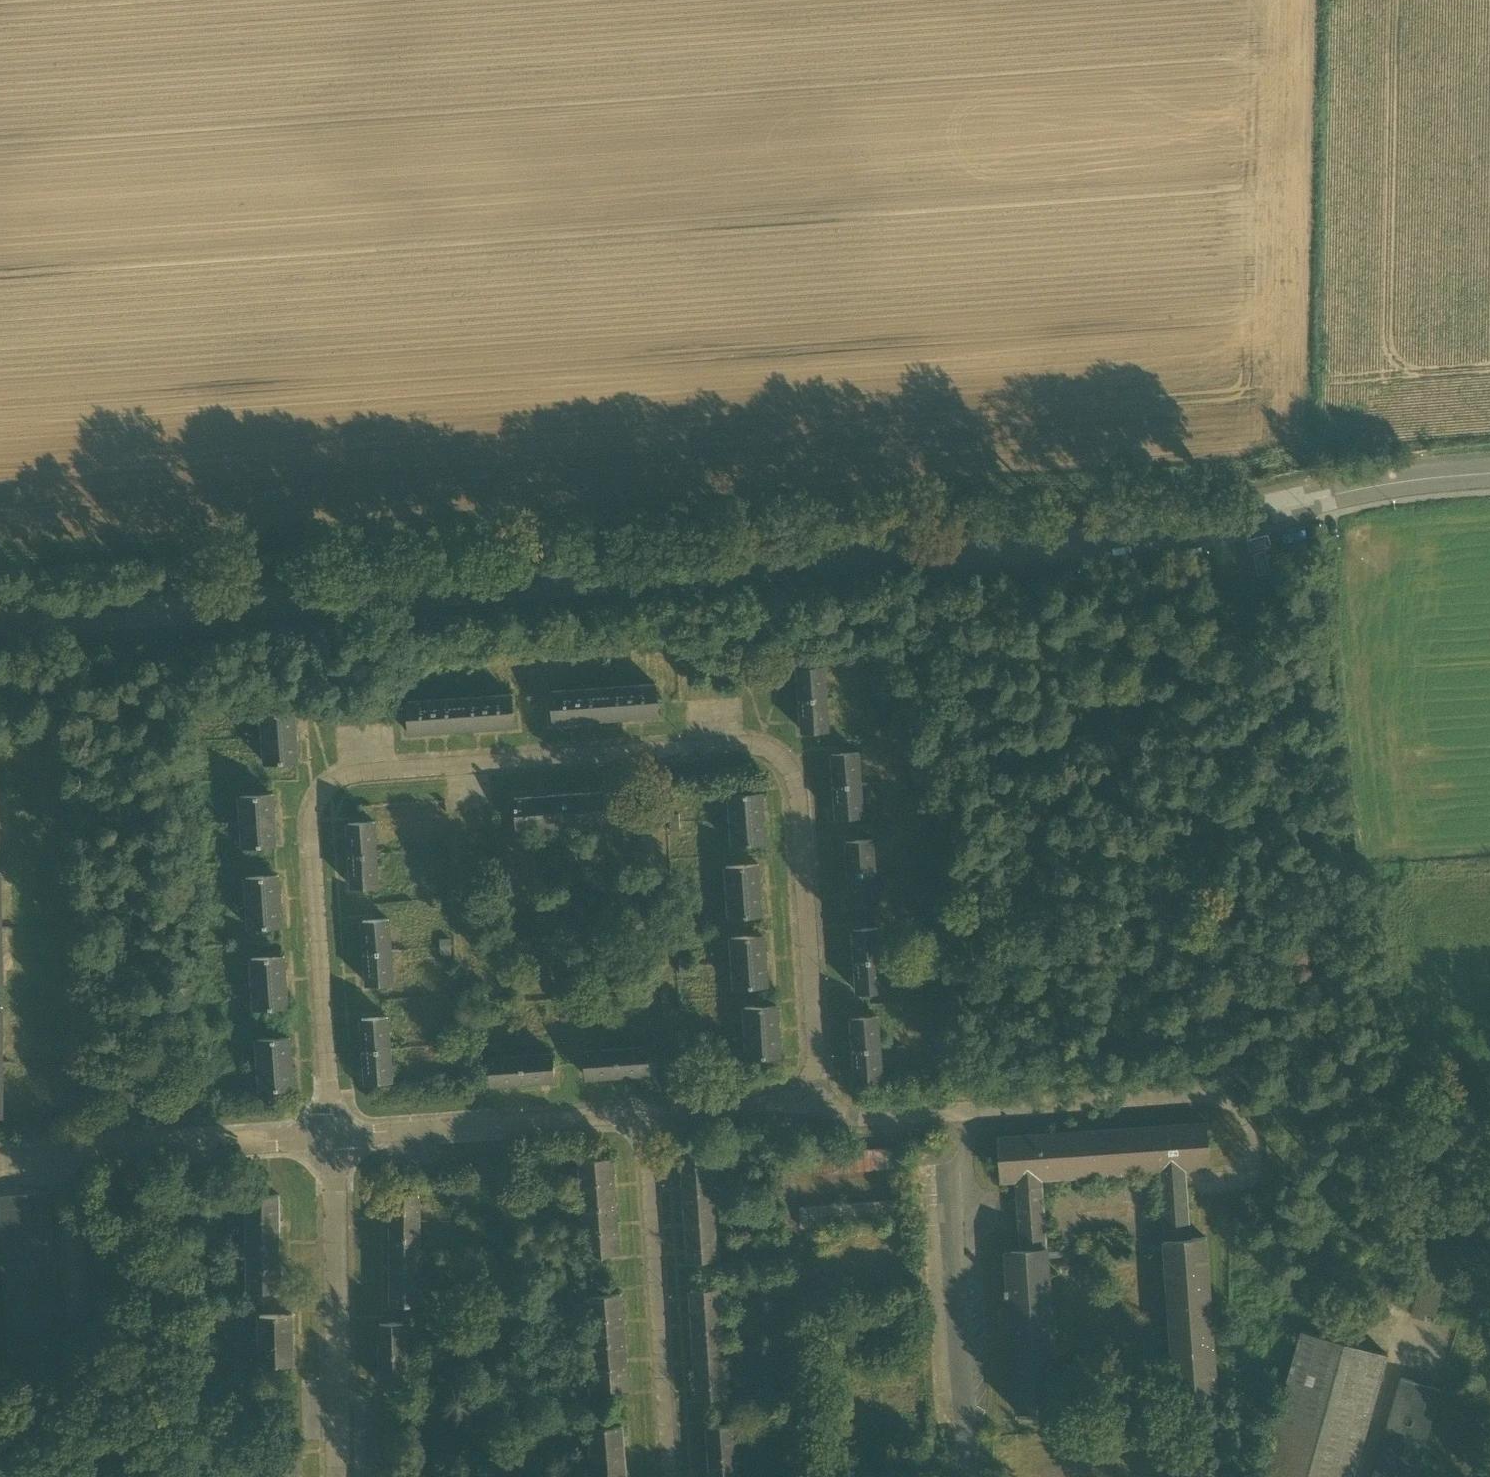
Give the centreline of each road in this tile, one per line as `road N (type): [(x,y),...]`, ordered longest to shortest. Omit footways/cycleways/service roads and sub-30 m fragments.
road 1 (tertiary): [(1489,478),(1307,503)]

